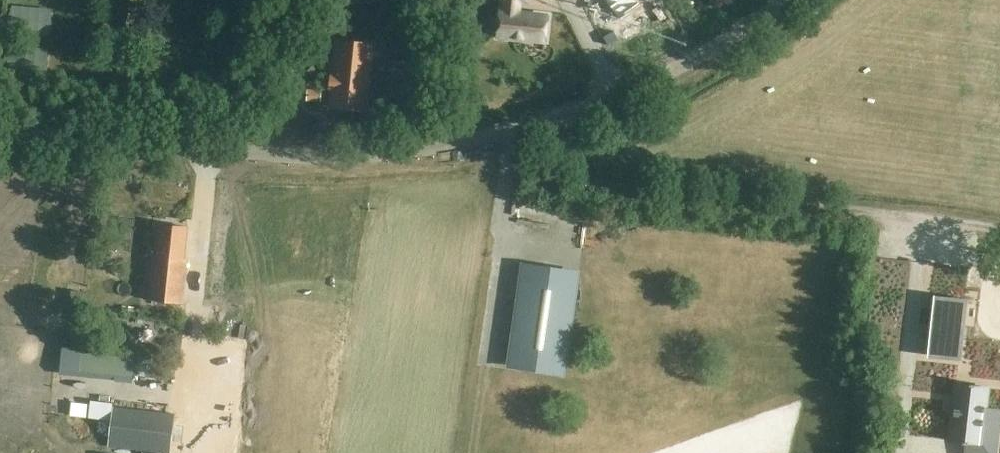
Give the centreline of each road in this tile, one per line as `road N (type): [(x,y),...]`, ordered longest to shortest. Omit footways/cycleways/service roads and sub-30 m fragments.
road 1 (unclassified): [(0,130),(304,159),(384,156),(504,135),(621,97)]
road 2 (track): [(504,135),(540,172),(592,185),(999,229)]
road 3 (unclassified): [(621,97),(794,0)]

